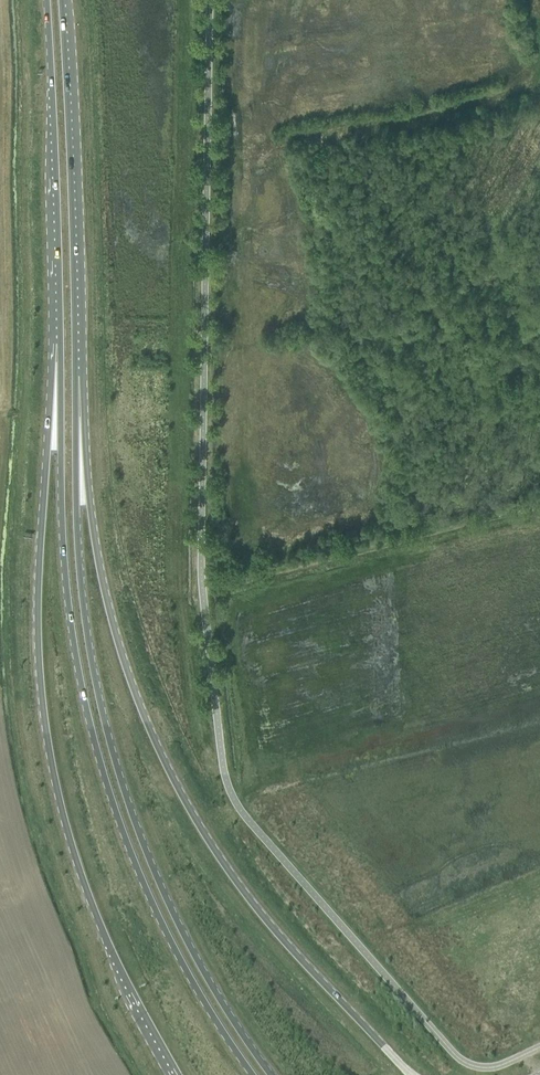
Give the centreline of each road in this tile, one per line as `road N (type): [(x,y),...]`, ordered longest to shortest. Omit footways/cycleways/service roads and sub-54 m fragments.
road 1 (primary): [(58,403),(71,629),(97,746),(167,935),(253,1074)]
road 2 (primary): [(413,1074),(262,915),(190,810),(114,633),(76,467)]
road 3 (primary): [(58,403),(46,461),(37,593),(46,742),(80,874),(176,1074)]
road 4 (primary): [(270,1074),(180,927),(129,807),(86,627),(76,467)]
road 5 (primary): [(76,467),(62,0)]
road 6 (primary): [(46,0),(58,403)]

